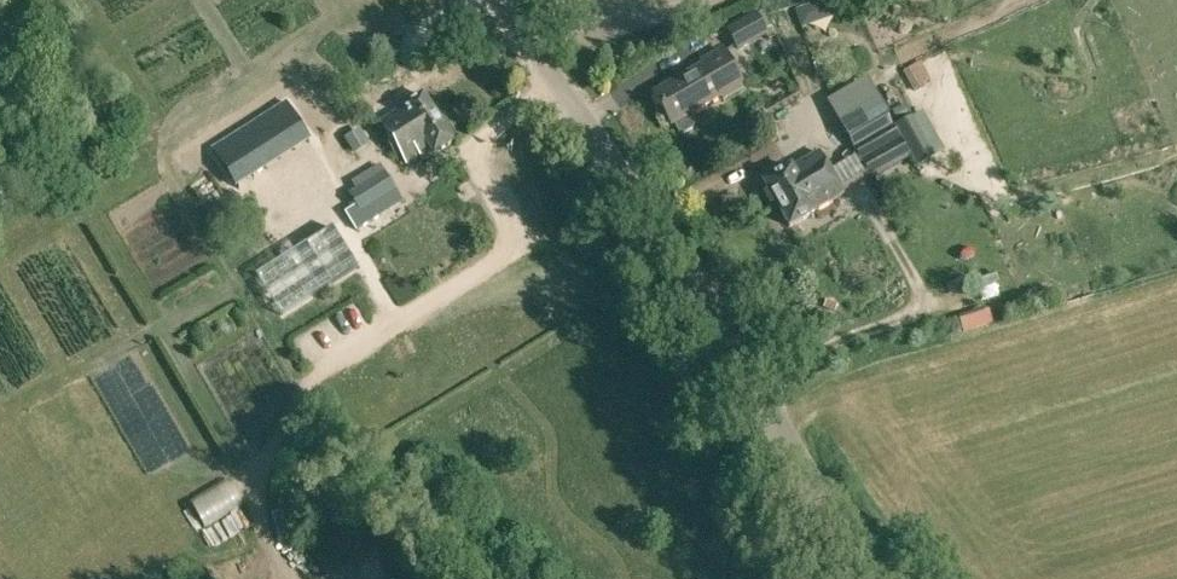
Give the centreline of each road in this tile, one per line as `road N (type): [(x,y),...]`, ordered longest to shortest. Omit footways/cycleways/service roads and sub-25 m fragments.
road 1 (tertiary): [(858,578),(721,322),(506,0)]

